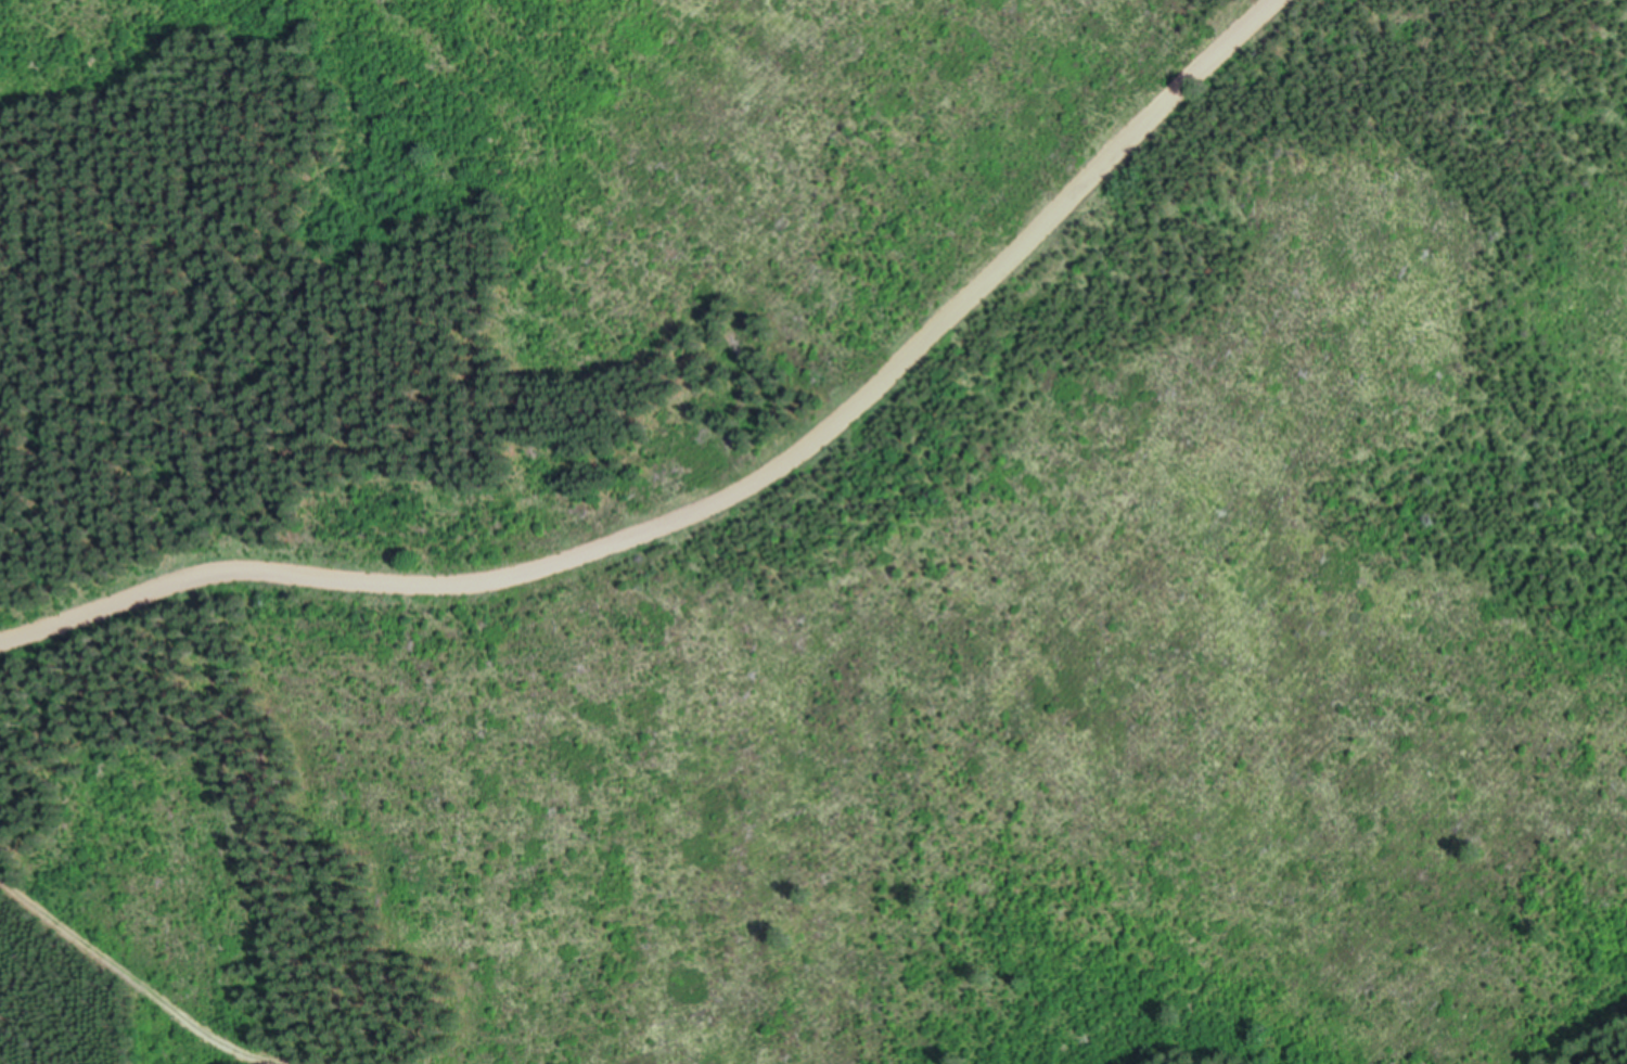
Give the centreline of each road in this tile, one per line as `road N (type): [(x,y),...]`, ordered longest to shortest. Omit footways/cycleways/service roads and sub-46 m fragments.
road 1 (residential): [(0,652),(214,578),(508,591),(671,533),(770,482),(876,392),(1289,0)]

